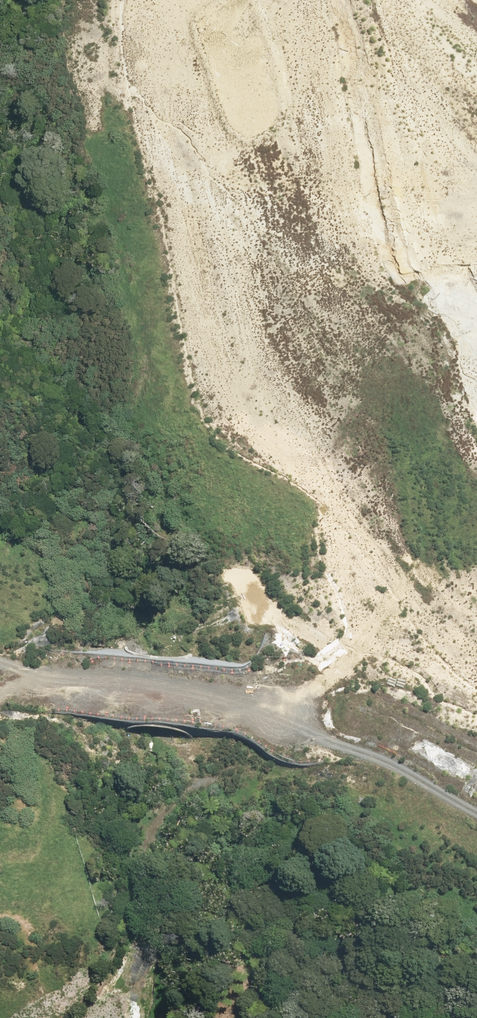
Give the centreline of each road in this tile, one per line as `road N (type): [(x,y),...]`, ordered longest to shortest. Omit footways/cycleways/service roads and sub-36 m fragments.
road 1 (unknown): [(307,681),(317,591),(409,420),(430,324),(423,247),(364,0)]
road 2 (unknown): [(120,0),(218,422),(232,438),(360,508)]
road 3 (residential): [(267,458),(309,379),(313,319),(249,0)]
road 4 (unknown): [(0,661),(286,705)]
road 5 (unknown): [(345,717),(336,732),(310,739),(293,731),(286,705),(299,684),(317,680),(336,688),(345,706)]
road 6 (unknown): [(345,717),(380,722),(476,774)]

